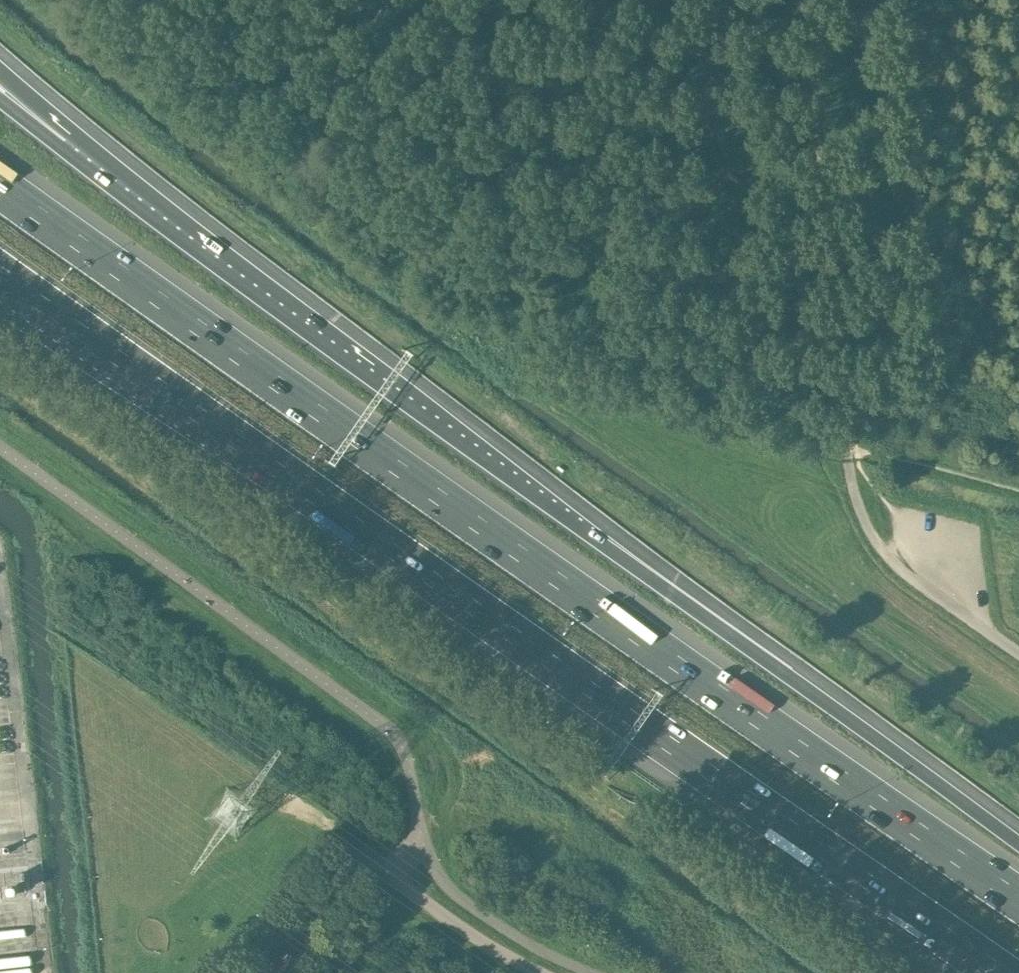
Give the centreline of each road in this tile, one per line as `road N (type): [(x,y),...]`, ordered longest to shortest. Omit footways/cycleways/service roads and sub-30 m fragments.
road 1 (motorway): [(1018,899),(0,185)]
road 2 (motorway): [(0,275),(1006,972)]
road 3 (motorway): [(1018,843),(59,145)]
road 4 (track): [(849,457),(805,0)]
road 5 (unclassified): [(273,972),(345,873),(377,863),(491,946),(544,972)]
road 6 (unclassified): [(1018,653),(882,547),(853,492),(849,457)]

